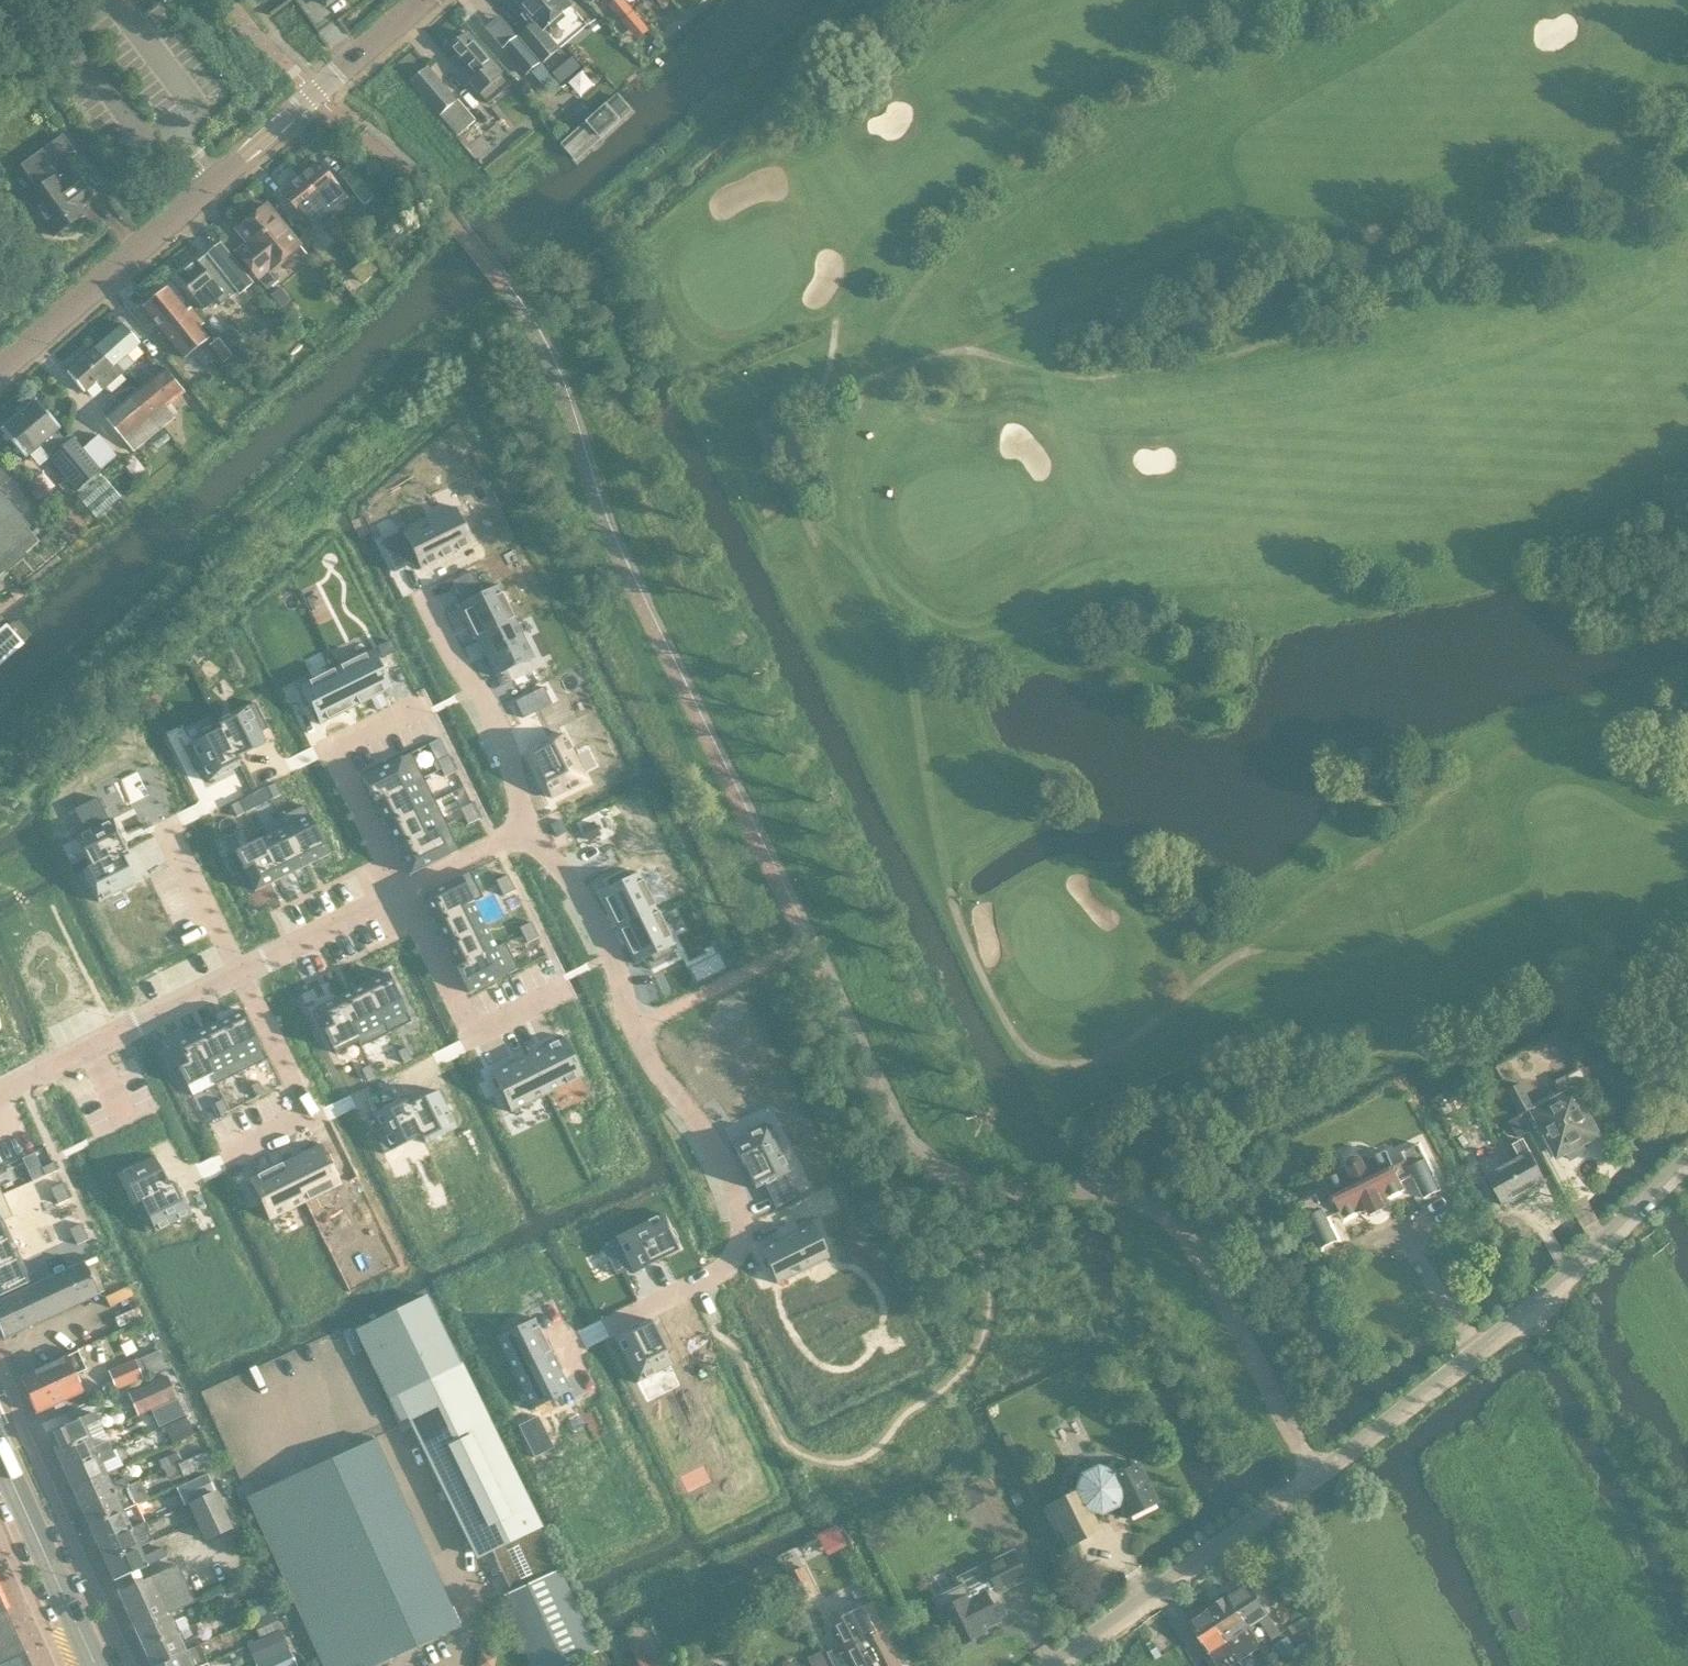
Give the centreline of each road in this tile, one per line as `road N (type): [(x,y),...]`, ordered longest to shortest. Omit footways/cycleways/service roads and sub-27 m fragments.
road 1 (unclassified): [(1063,1665),(1534,1312),(1687,1161)]
road 2 (residential): [(532,832),(598,925),(637,1033),(722,1159),(742,1223),(738,1250),(723,1270),(582,1341)]
road 3 (residential): [(0,372),(425,0)]
road 4 (residential): [(199,1174),(299,1123),(306,1110),(240,973)]
road 5 (residential): [(423,595),(500,729),(532,832)]
road 6 (residential): [(401,892),(469,1026),(487,1029),(568,991)]
road 7 (residential): [(424,705),(344,742),(336,755),(401,892)]
road 8 (secondary): [(101,1665),(0,1450)]
road 9 (residential): [(240,973),(401,892)]
road 10 (residential): [(89,1050),(240,973)]
road 11 (residential): [(240,973),(170,835)]
road 12 (residential): [(401,892),(532,832)]

